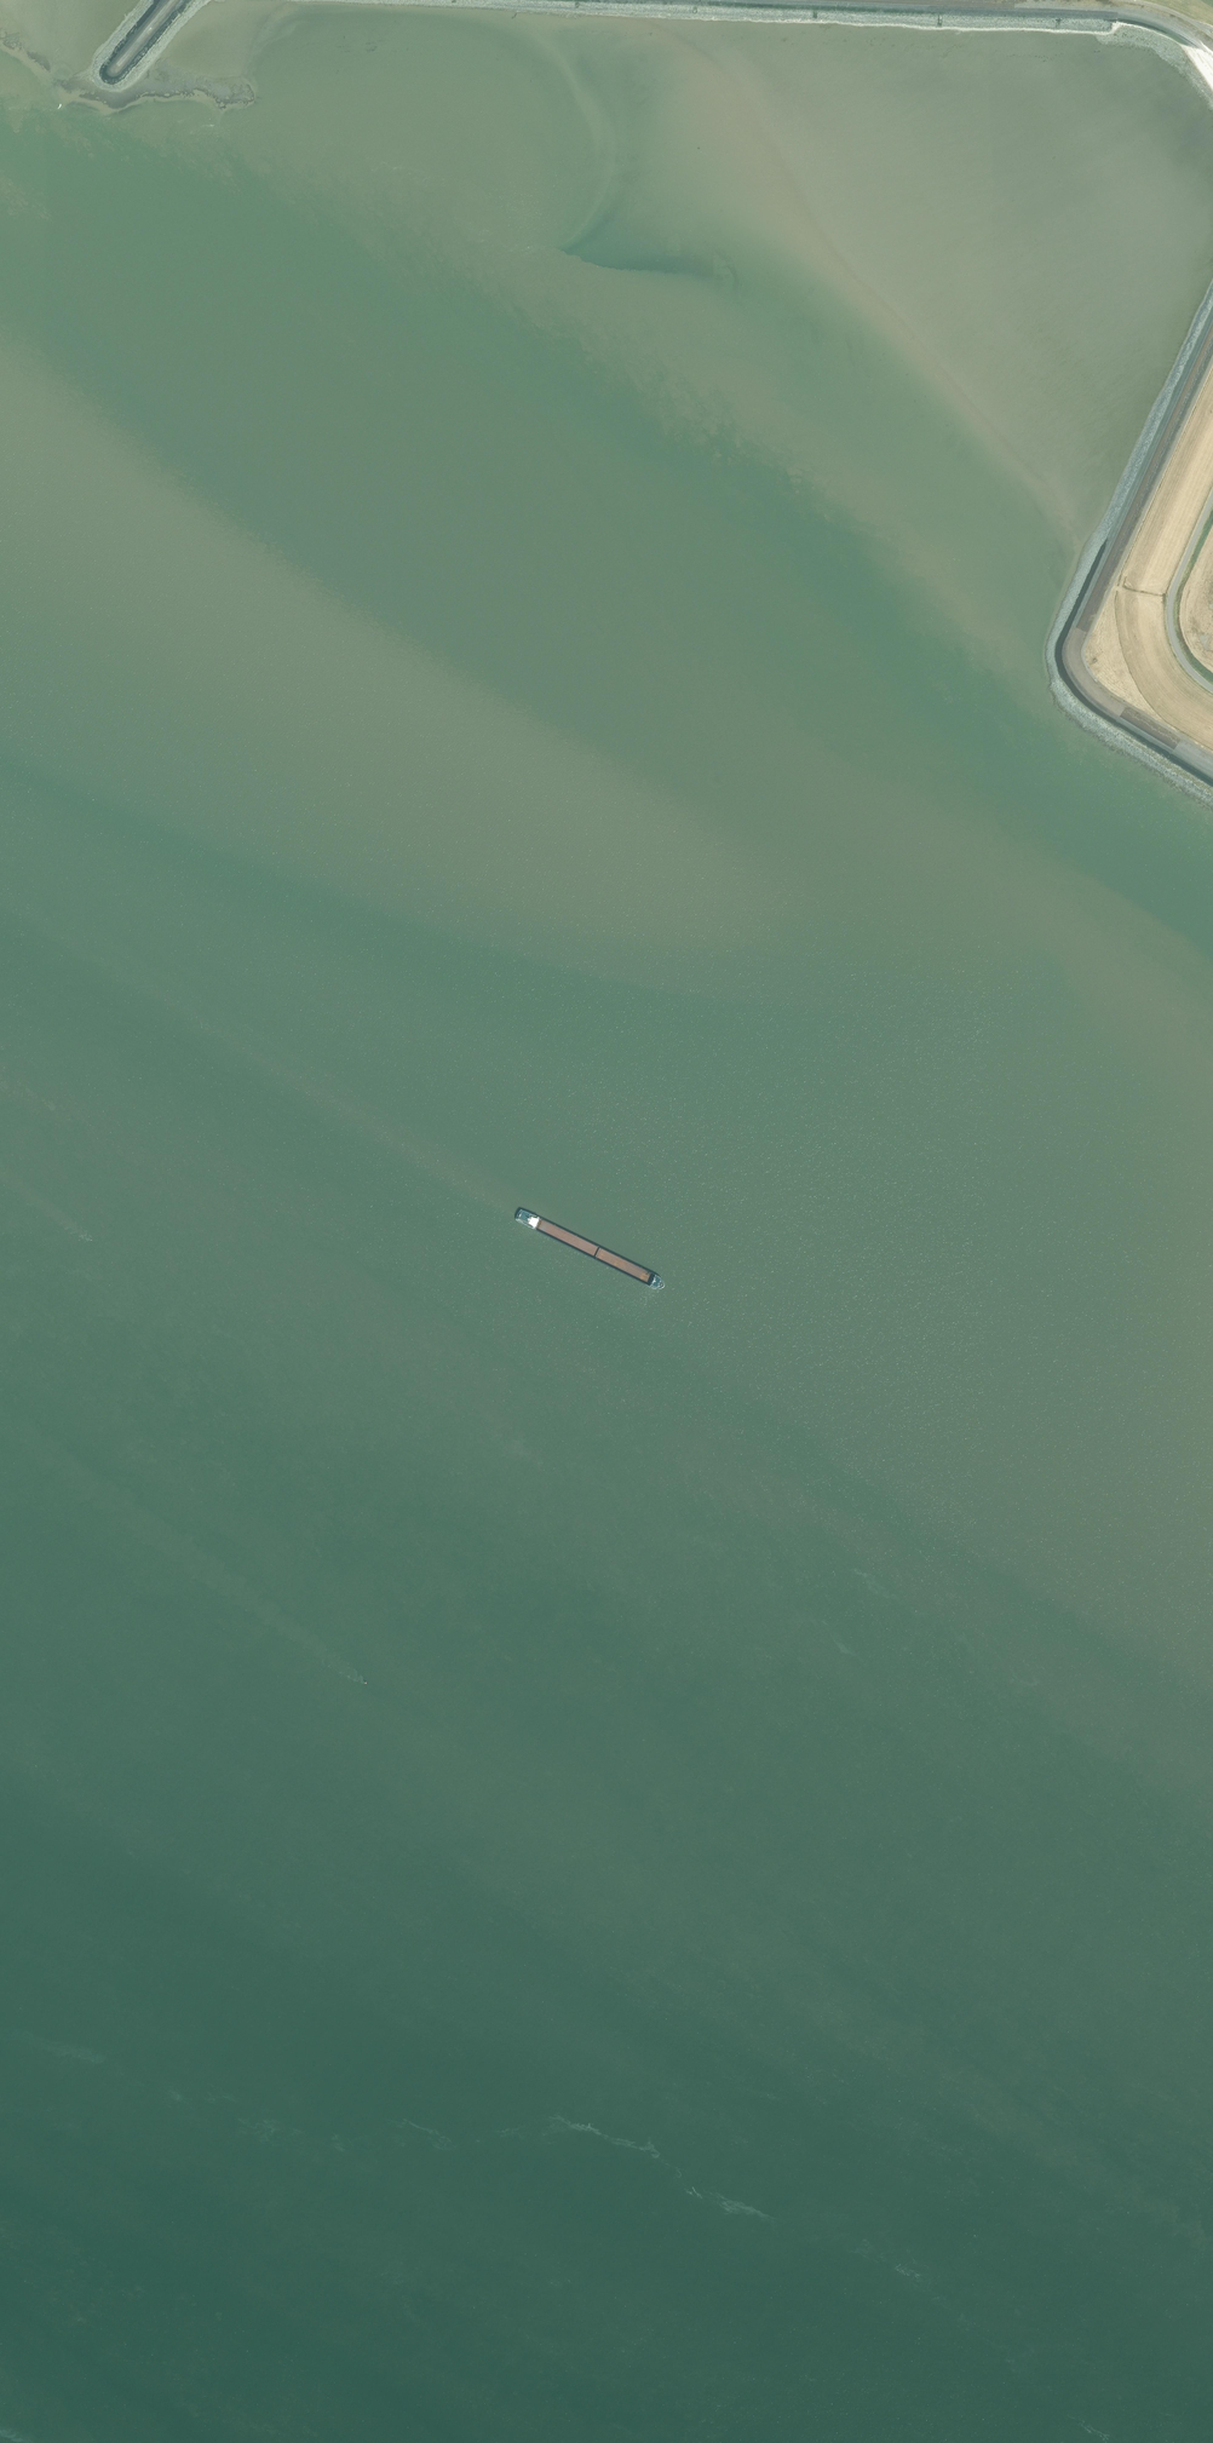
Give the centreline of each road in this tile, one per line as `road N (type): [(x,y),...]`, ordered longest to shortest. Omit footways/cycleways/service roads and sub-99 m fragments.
road 1 (unclassified): [(1212,689),(1189,668),(1168,614),(1212,494)]

